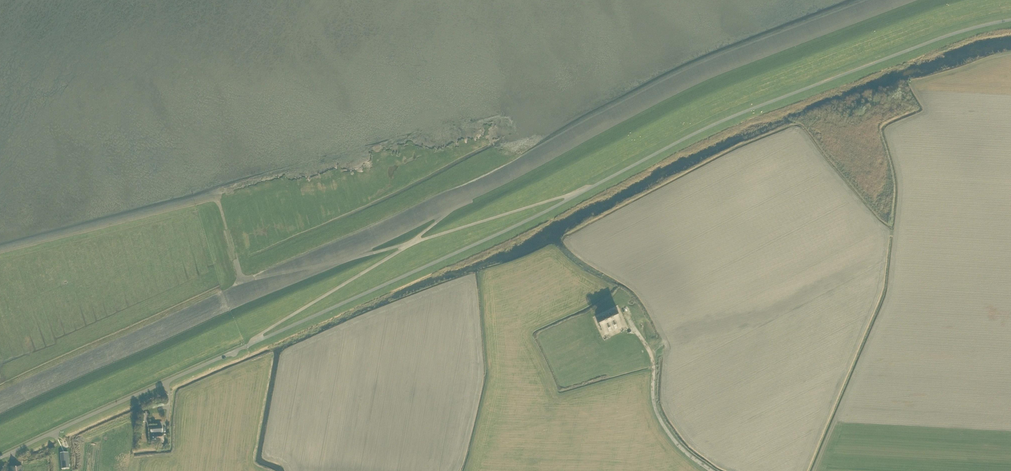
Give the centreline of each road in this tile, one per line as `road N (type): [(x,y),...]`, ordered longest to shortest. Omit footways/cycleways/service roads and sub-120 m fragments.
road 1 (track): [(447,213),(700,82),(909,0)]
road 2 (unclassified): [(0,458),(246,346)]
road 3 (unclassified): [(711,470),(657,413),(652,354),(626,311)]

